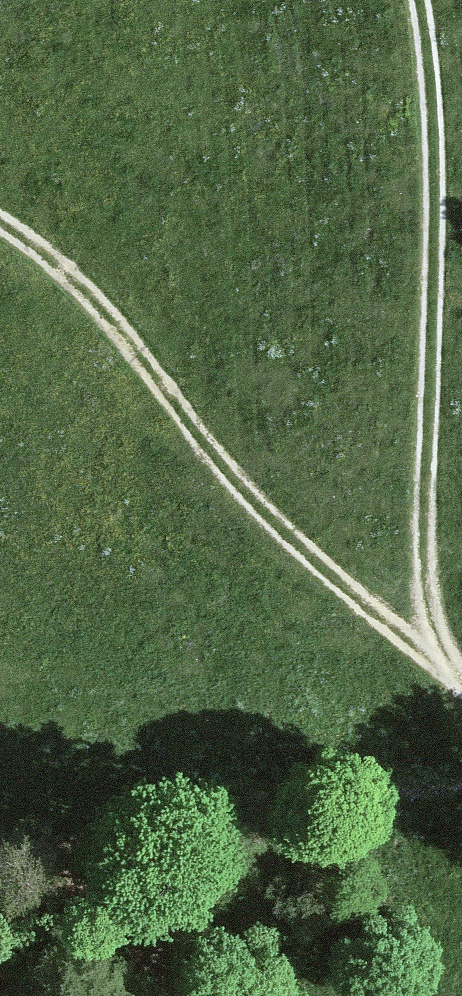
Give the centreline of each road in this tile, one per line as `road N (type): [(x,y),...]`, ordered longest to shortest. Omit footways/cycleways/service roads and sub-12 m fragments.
road 1 (track): [(416,0),(431,279),(425,436),(431,645),(461,679)]
road 2 (track): [(453,672),(301,558),(198,450),(91,293),(0,225)]

